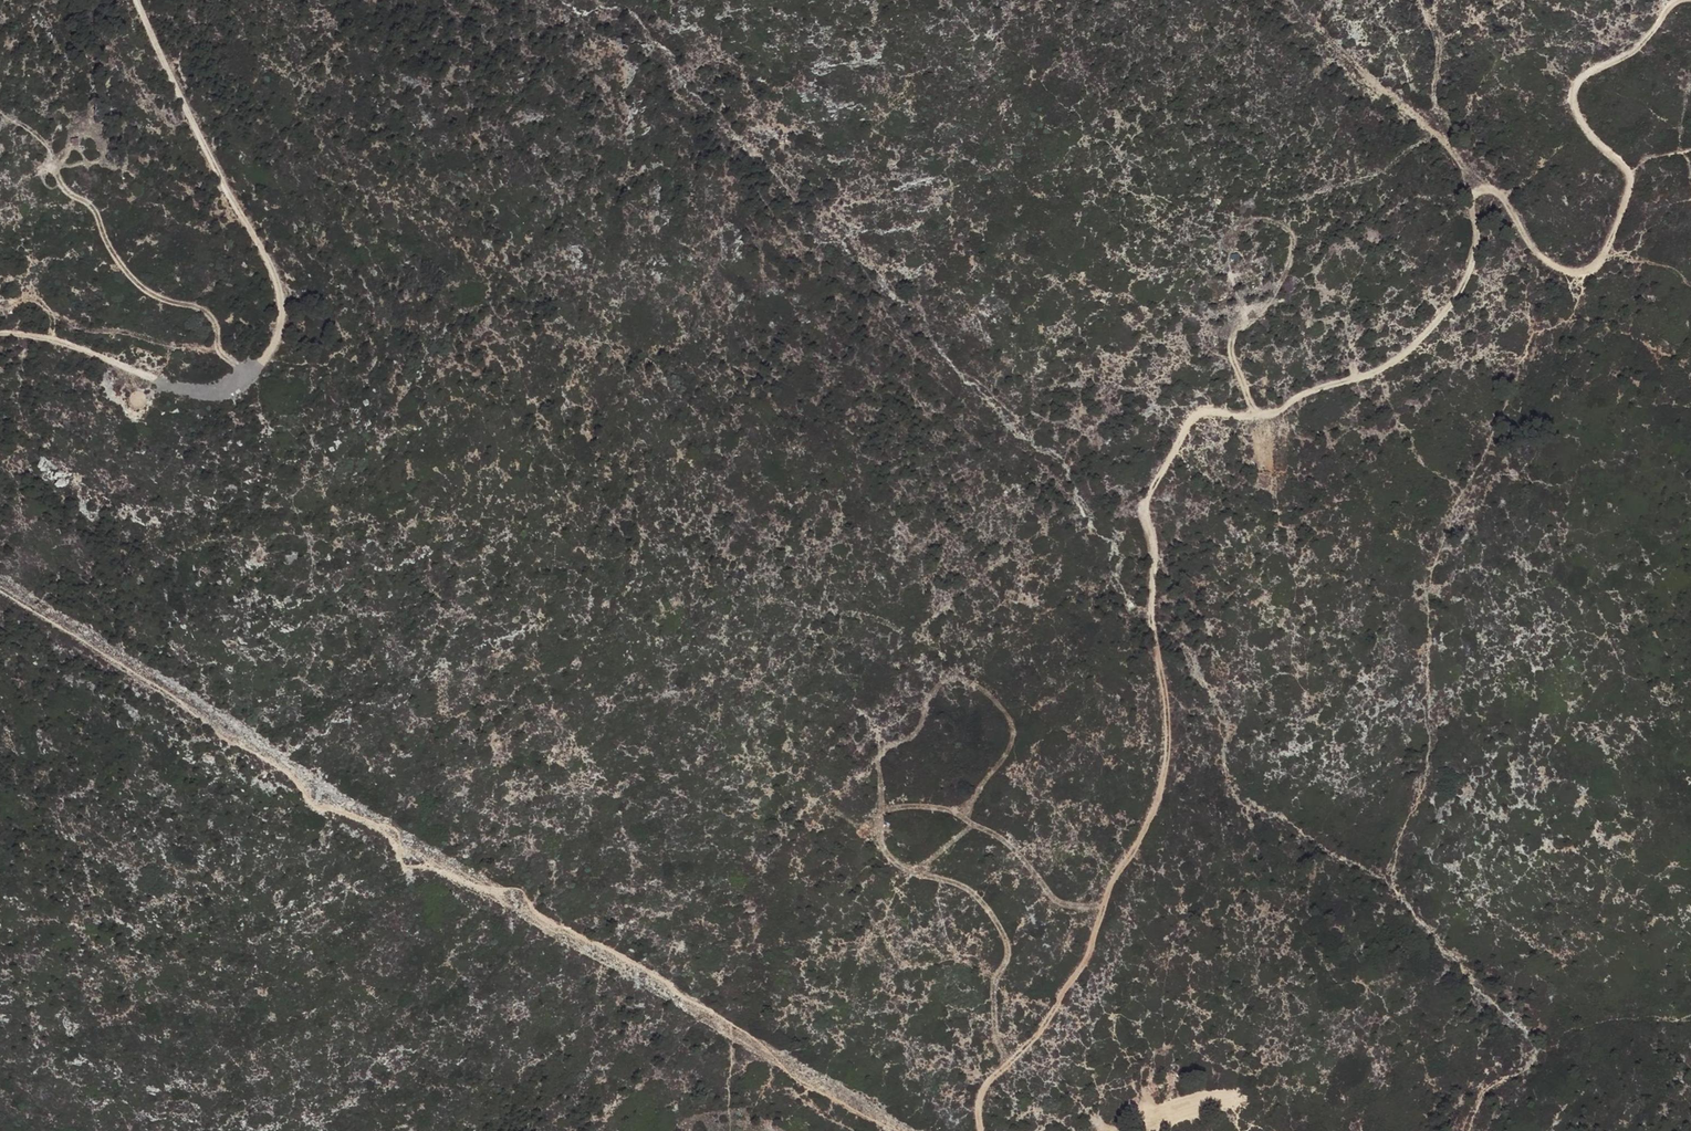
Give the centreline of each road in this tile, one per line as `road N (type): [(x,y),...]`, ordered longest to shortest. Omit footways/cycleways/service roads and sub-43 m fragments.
road 1 (track): [(886,1130),(799,1085),(735,1023),(515,889),(403,866),(394,831),(331,807),(315,809),(268,763),(229,745),(0,589)]
road 2 (track): [(0,336),(32,335),(187,390),(245,375),(270,347),(280,297),(136,0)]

